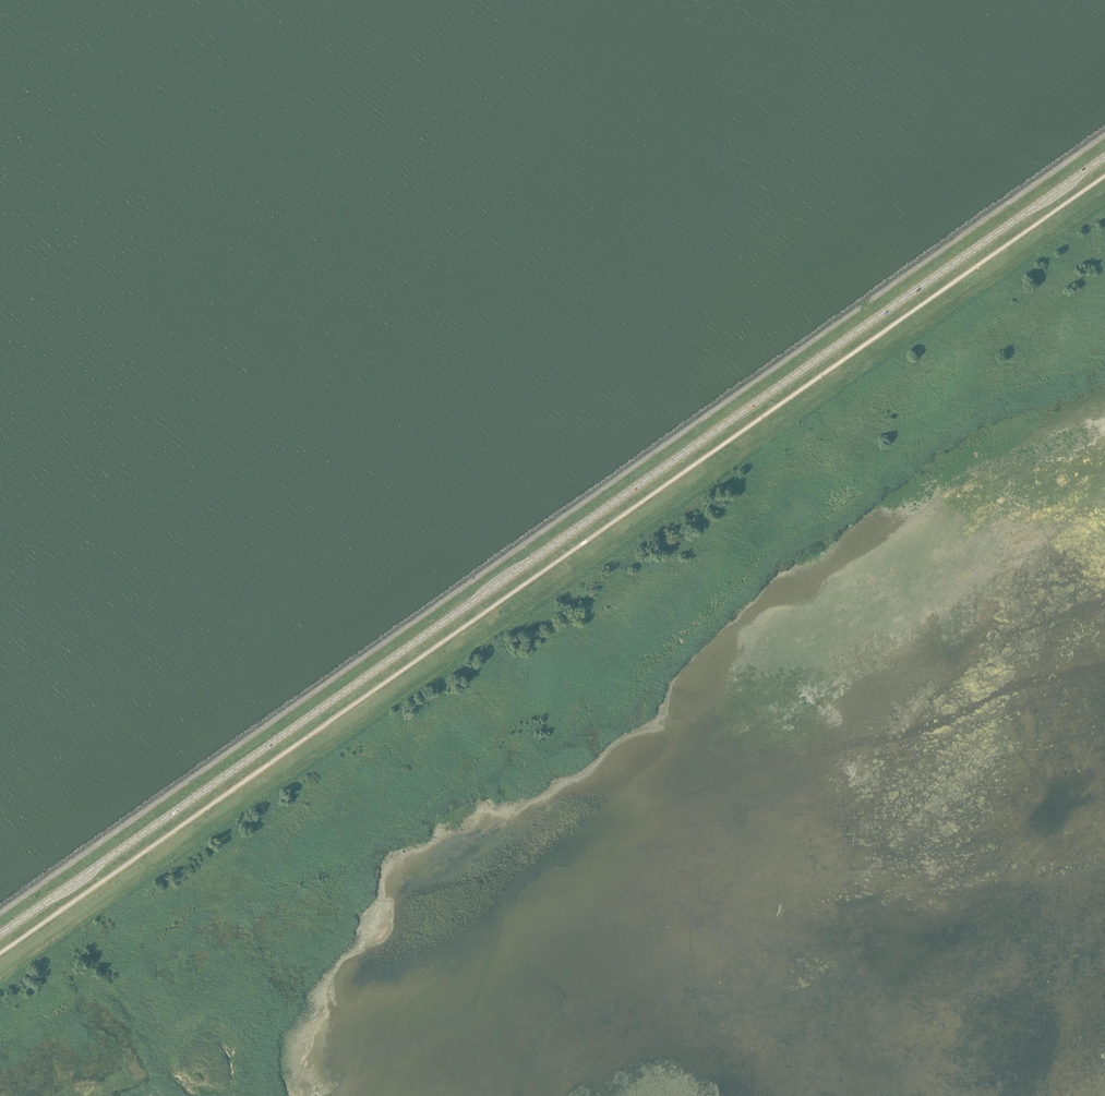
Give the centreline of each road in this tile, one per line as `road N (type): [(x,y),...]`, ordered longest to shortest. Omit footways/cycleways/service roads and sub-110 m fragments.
road 1 (secondary): [(0,935),(1104,154)]

